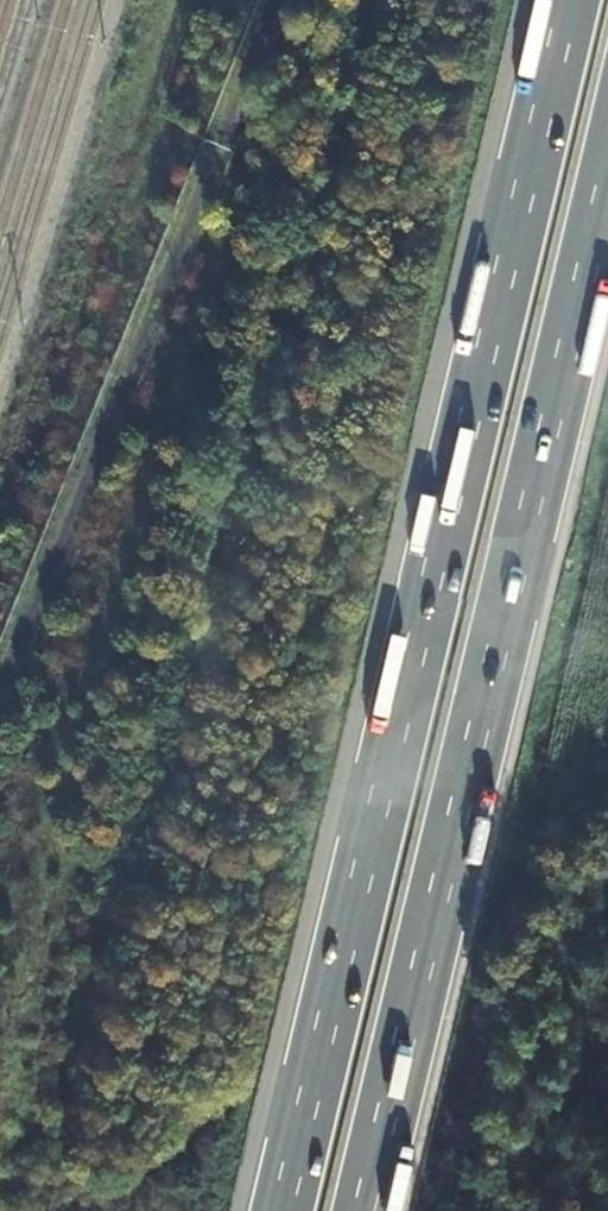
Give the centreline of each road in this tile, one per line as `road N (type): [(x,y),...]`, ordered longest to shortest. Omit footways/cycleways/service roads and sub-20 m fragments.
road 1 (motorway): [(571,0),(283,1210)]
road 2 (motorway): [(361,1210),(607,175)]

